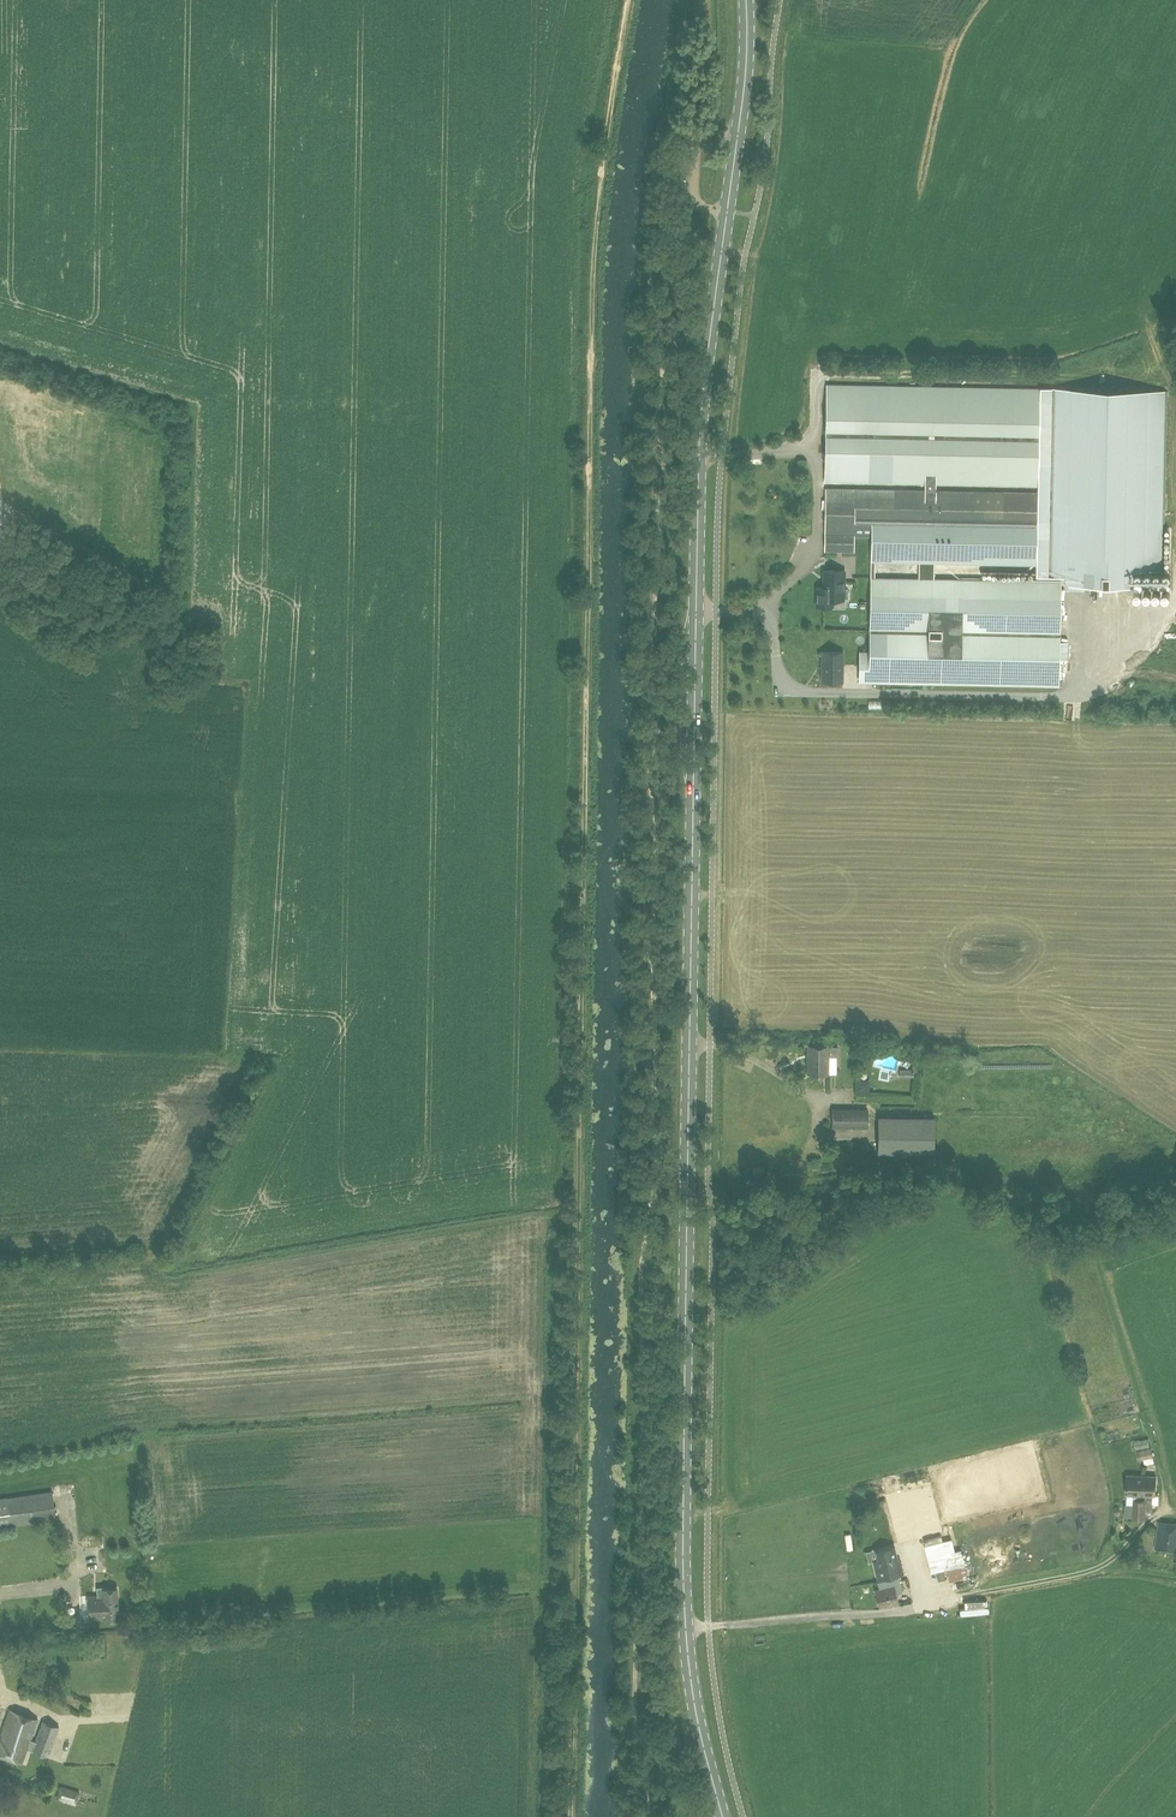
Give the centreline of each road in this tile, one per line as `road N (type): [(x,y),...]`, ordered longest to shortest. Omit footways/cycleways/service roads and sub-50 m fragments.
road 1 (track): [(629,0),(604,164),(592,330),(571,1816)]
road 2 (primary): [(723,1816),(694,1700),(683,1544),(699,455),(727,211)]
road 3 (track): [(1175,1185),(1080,1213),(938,1177),(714,1193)]
road 4 (track): [(1085,1213),(1150,1430)]
road 5 (primary): [(727,211),(746,72),(746,0)]

